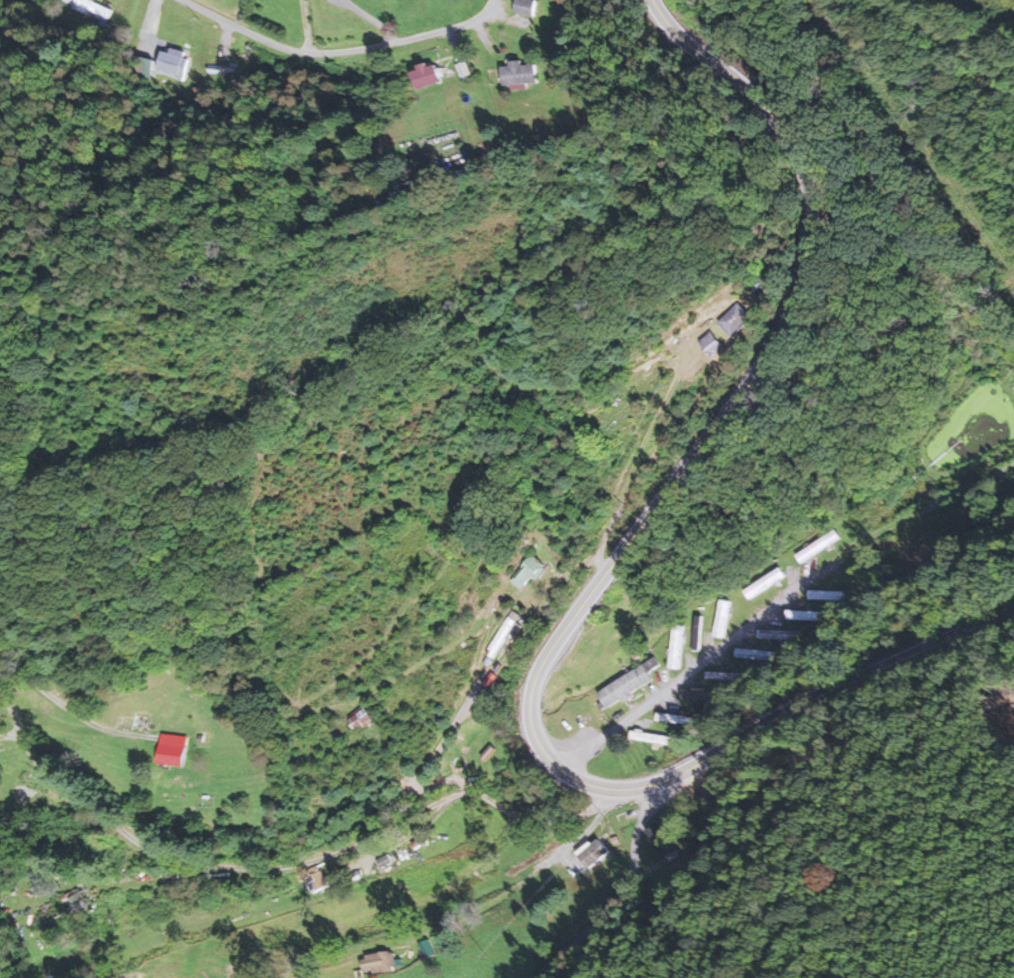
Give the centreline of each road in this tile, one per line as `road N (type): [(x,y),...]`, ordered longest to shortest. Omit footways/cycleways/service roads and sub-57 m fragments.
road 1 (primary): [(1013,623),(971,632),(708,760),(631,787),(587,785),(556,768),(541,743),(535,690),(551,651),(751,385),(791,319),(803,281),(807,194),(789,146),(752,105),(676,47),(644,0)]
road 2 (residential): [(498,2),(478,20),(439,31),(368,49),(307,52),(183,0)]
road 3 (residential): [(555,977),(596,923),(662,776)]

